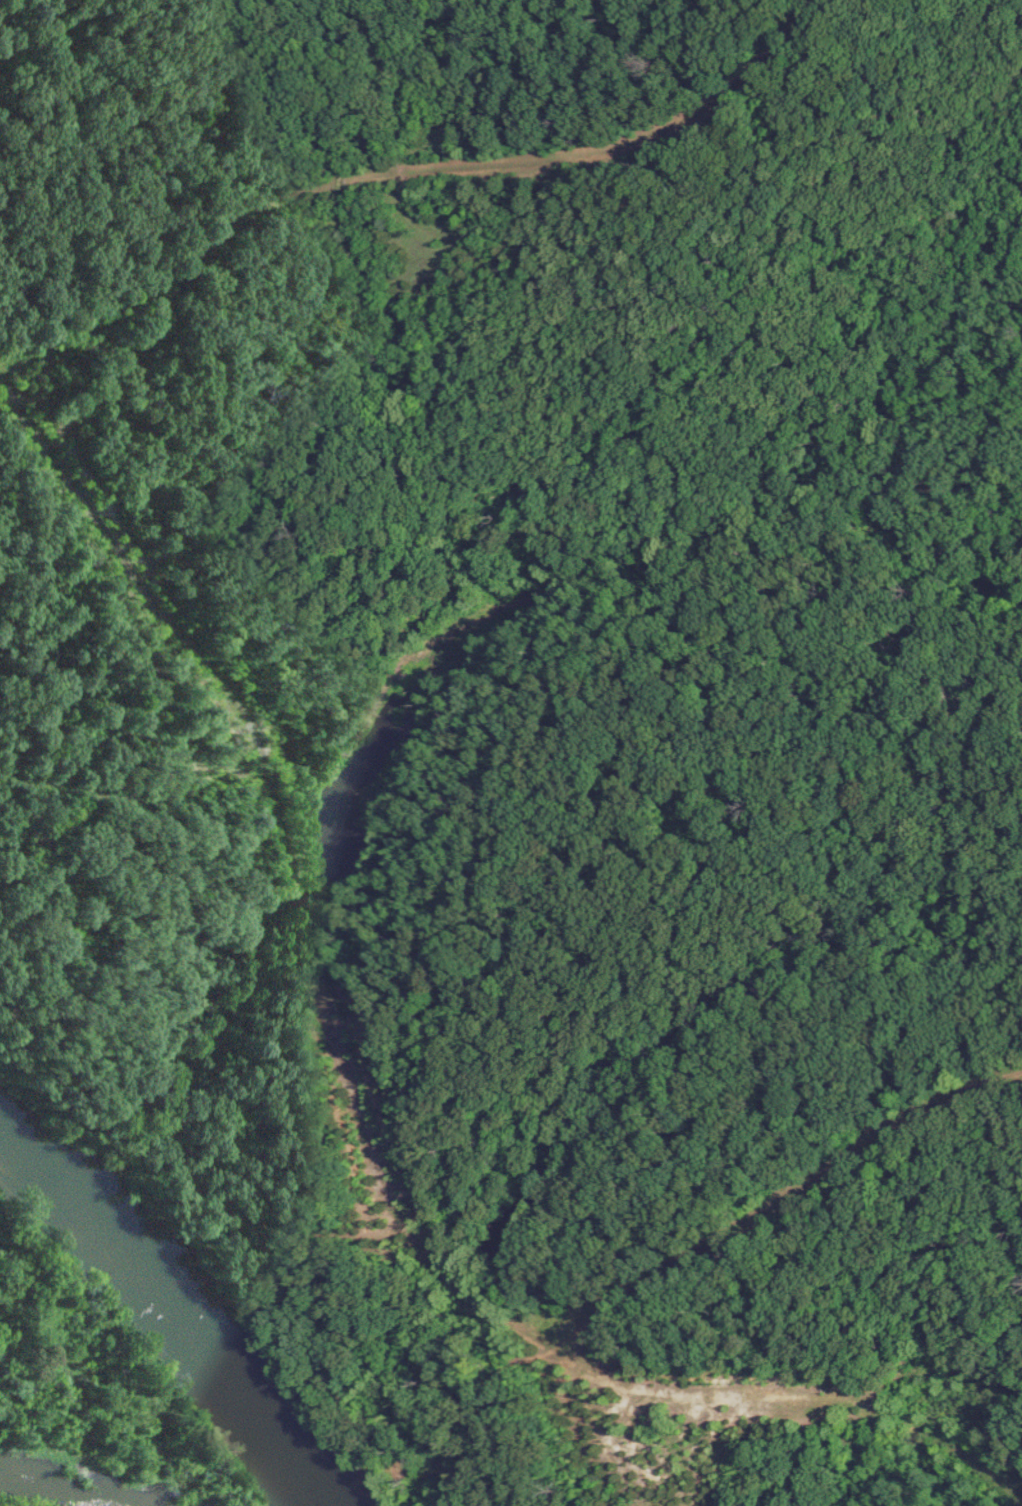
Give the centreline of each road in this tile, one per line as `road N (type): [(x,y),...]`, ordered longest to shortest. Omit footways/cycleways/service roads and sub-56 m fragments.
road 1 (track): [(819,0),(766,71),(701,123),(570,160),(361,178),(254,204),(79,334),(18,362),(7,378),(12,401),(120,560),(237,698),(252,735),(249,749)]

